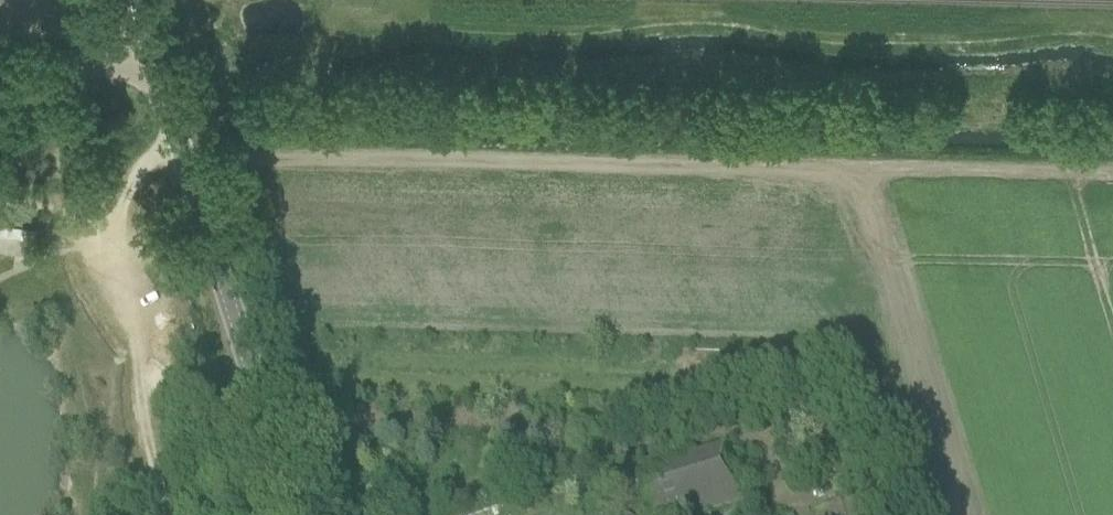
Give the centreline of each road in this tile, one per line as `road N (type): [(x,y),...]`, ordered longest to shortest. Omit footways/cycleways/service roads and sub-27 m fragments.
road 1 (unclassified): [(293,514),(148,65)]
road 2 (unclassified): [(148,65),(0,63)]

